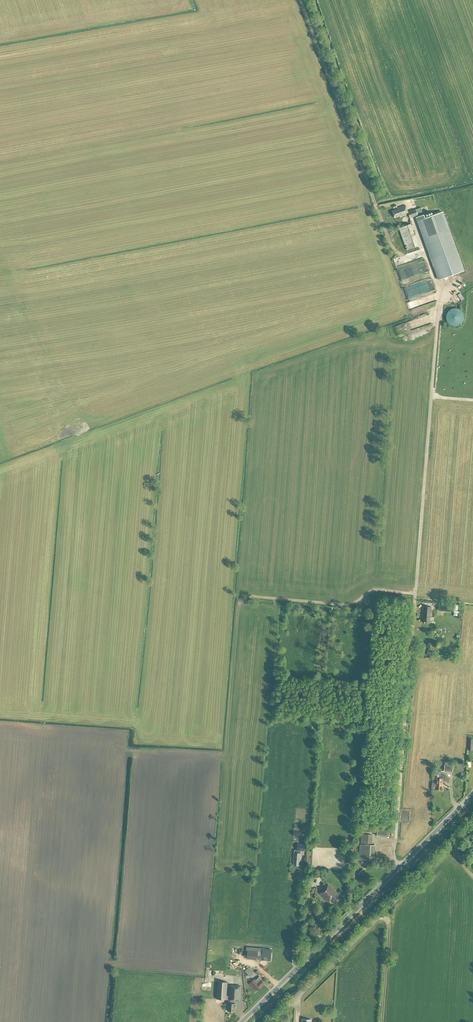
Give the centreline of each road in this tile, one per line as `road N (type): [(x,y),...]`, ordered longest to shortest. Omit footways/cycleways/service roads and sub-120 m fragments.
road 1 (unclassified): [(398,868),(441,306)]
road 2 (unclassified): [(271,1021),(472,822)]
road 3 (track): [(302,0),(376,207),(408,201)]
road 4 (secondary): [(241,1021),(398,868)]

